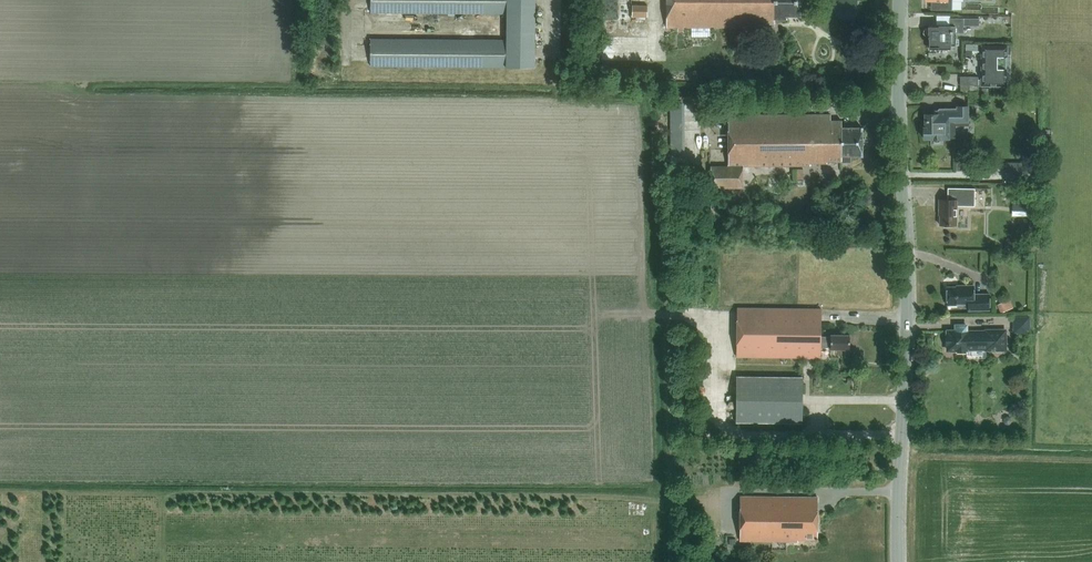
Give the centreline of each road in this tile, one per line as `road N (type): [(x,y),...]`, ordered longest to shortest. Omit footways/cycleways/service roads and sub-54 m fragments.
road 1 (tertiary): [(898,561),(909,313),(899,0)]
road 2 (track): [(900,104),(716,107),(698,119)]

